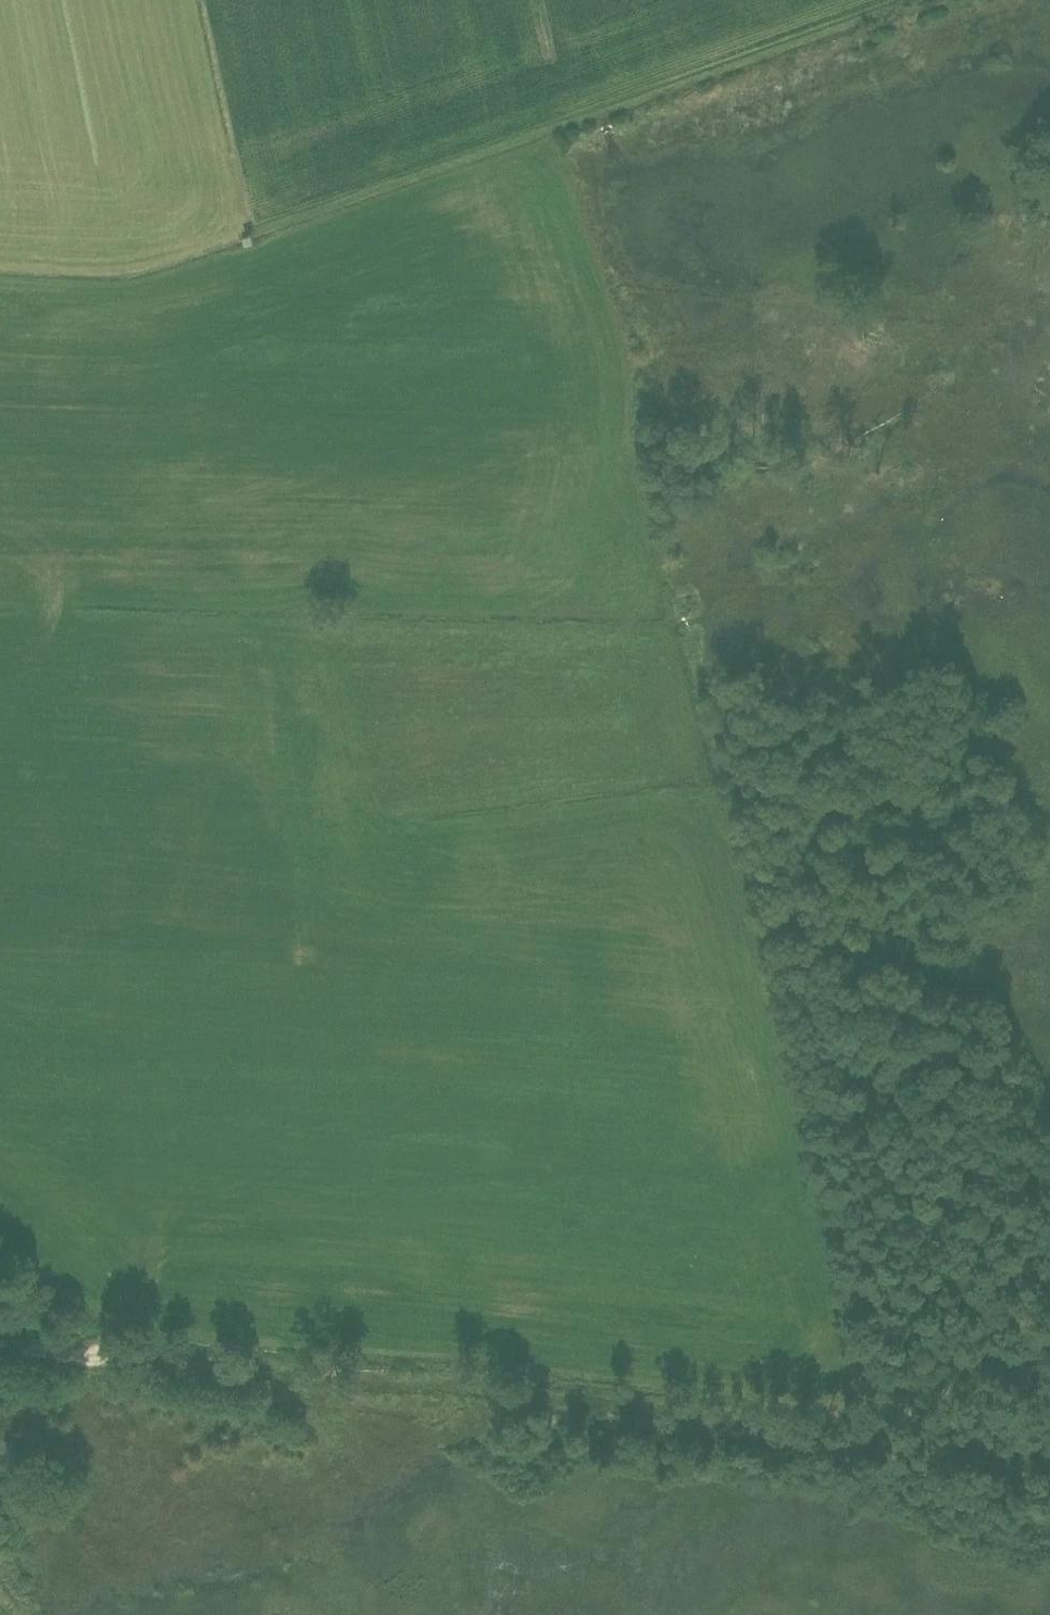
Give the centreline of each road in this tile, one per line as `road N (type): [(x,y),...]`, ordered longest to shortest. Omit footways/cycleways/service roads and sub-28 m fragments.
road 1 (track): [(0,1342),(850,1440)]

